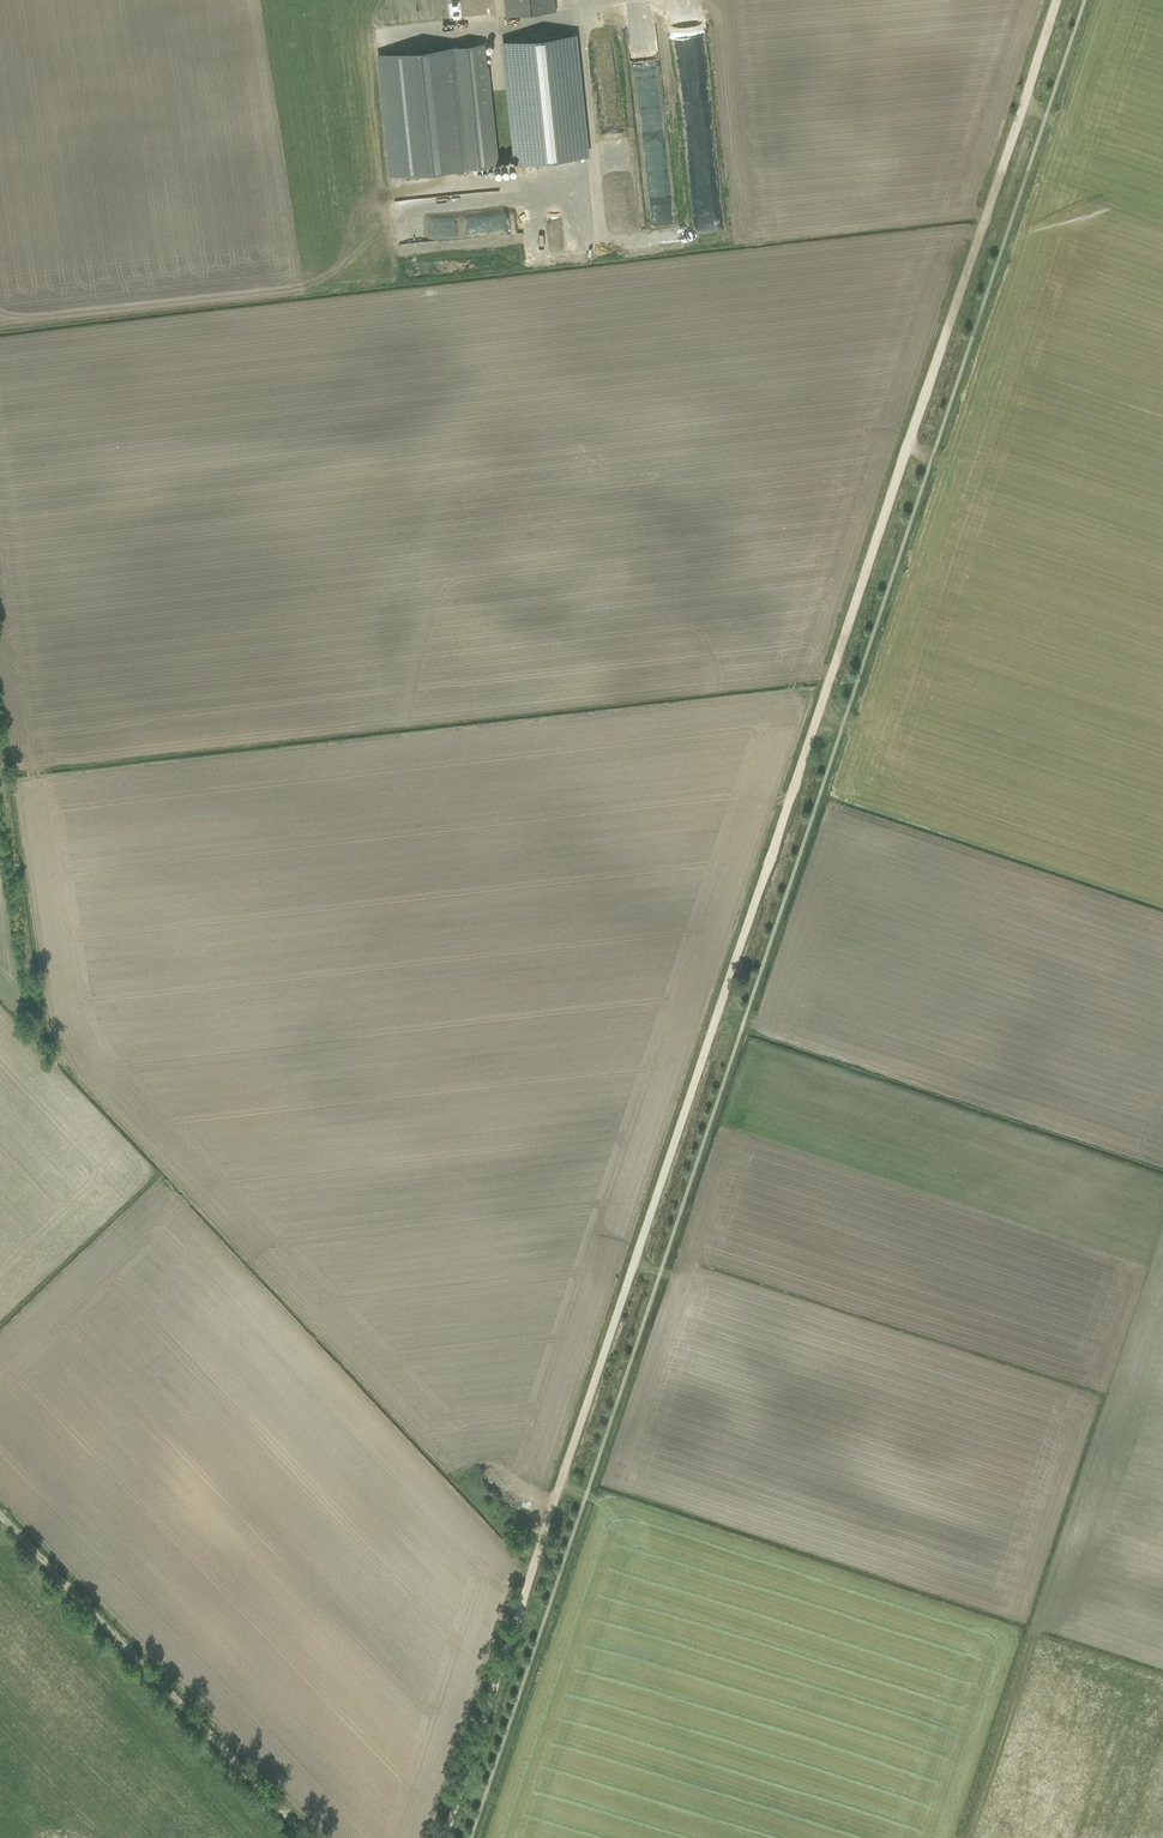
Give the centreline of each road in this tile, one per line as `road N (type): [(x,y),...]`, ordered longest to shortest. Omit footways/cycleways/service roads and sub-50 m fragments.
road 1 (track): [(445,1837),(1056,0)]
road 2 (track): [(312,1837),(0,1516)]
road 3 (track): [(0,786),(32,1010)]

